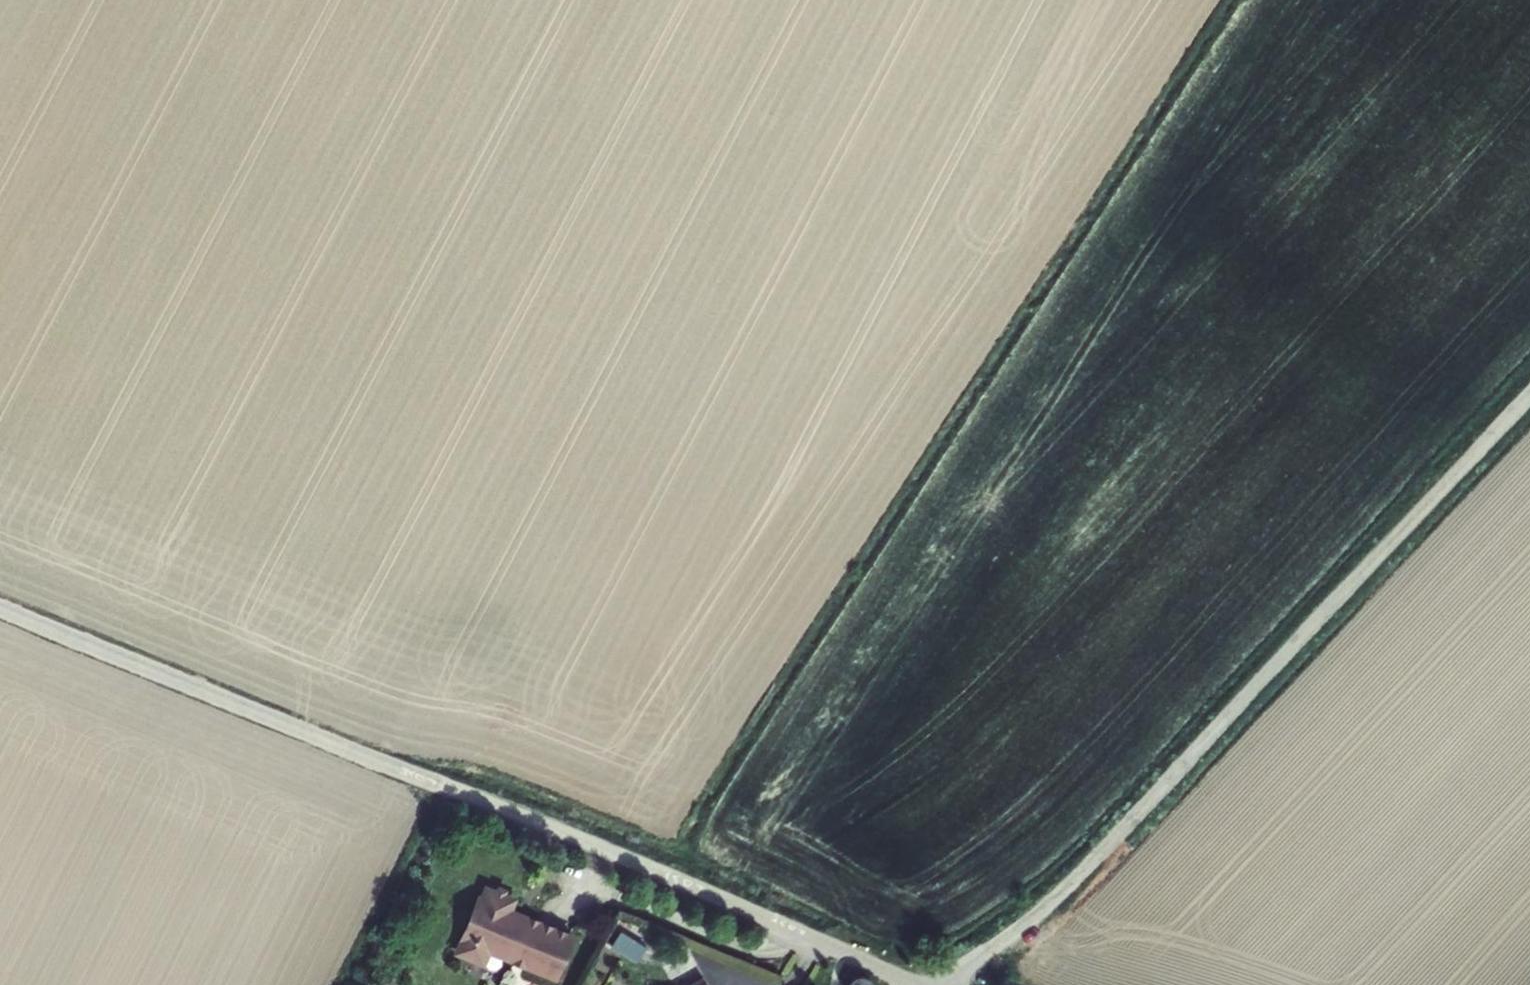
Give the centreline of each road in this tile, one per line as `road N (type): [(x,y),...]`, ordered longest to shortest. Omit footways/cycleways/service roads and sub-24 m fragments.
road 1 (unclassified): [(0,609),(643,866),(910,984)]
road 2 (track): [(1529,396),(1115,840),(947,984)]

